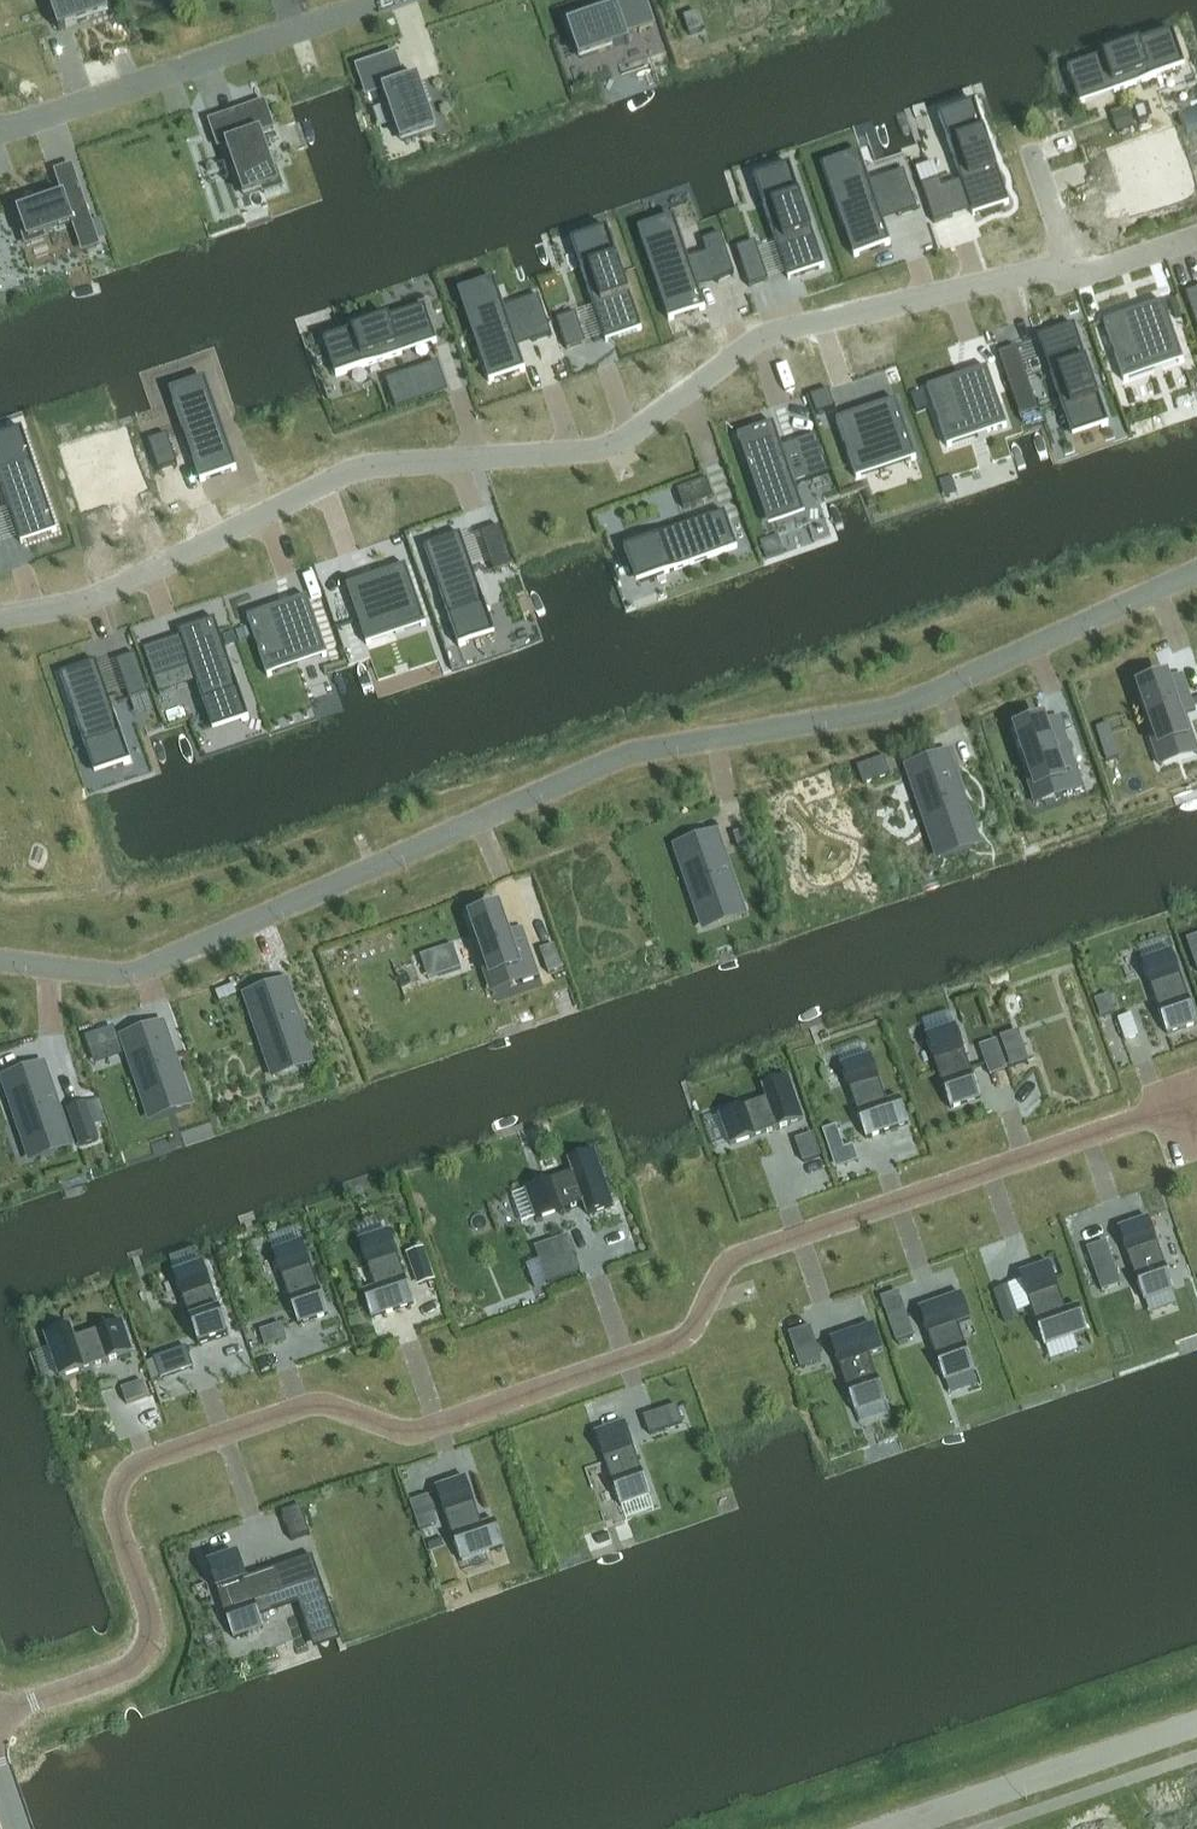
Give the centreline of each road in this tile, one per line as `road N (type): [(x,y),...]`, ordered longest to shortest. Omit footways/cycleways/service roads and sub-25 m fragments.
road 1 (residential): [(1183,1108),(726,1262),(690,1339),(413,1434),(316,1403),(158,1454),(124,1477),(115,1512),(146,1612),(148,1647),(135,1667),(0,1717)]
road 2 (residential): [(0,961),(138,975),(628,752),(900,707),(1196,572)]
road 3 (residential): [(0,617),(85,601),(359,467),(607,449),(760,338),(1069,261)]
road 4 (residential): [(373,0),(0,130)]
road 5 (residential): [(1196,1724),(888,1828)]
road 6 (residential): [(1069,261),(1073,275),(1195,238)]

